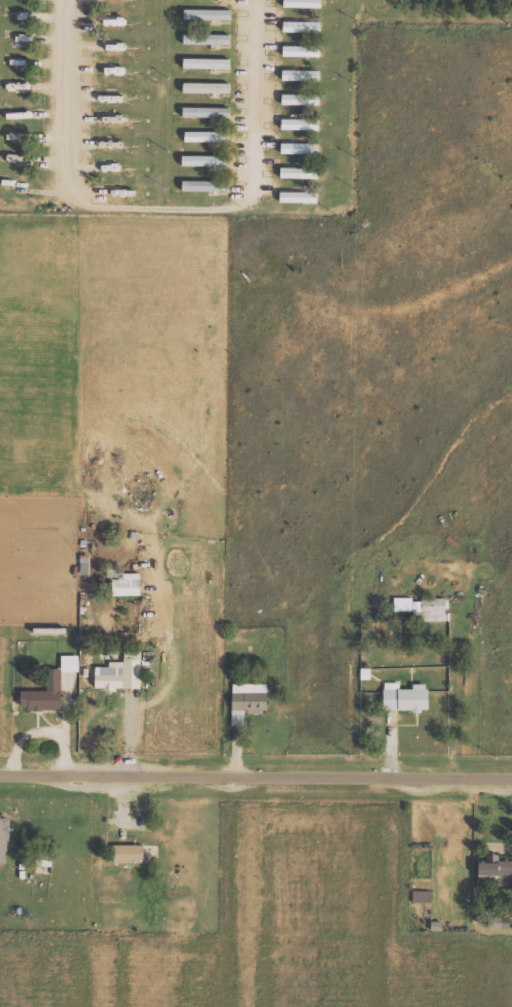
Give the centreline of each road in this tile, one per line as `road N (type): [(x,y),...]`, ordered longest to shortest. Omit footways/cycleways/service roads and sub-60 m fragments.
road 1 (residential): [(511,779),(0,776)]

